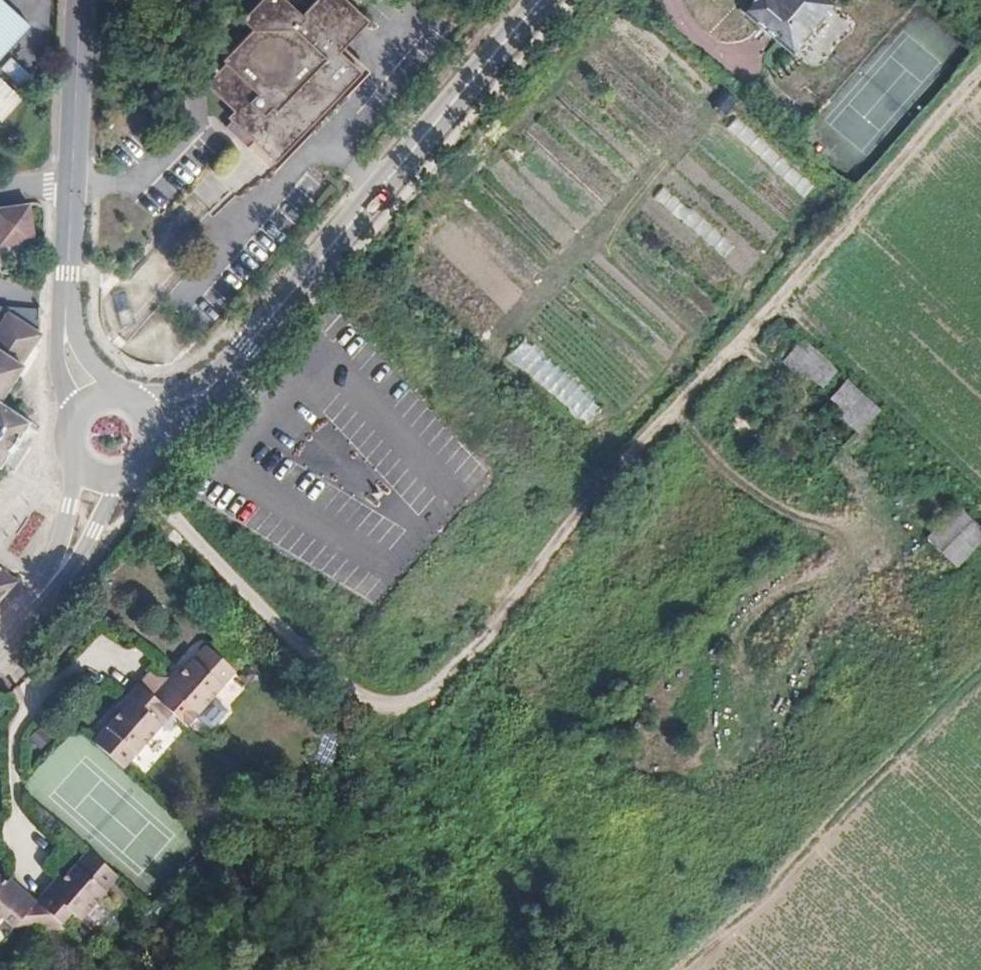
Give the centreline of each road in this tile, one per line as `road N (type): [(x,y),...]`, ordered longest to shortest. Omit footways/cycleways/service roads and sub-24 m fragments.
road 1 (track): [(136,476),(270,616),(379,712),(417,708),(466,661),(626,461),(980,74)]
road 2 (secondary): [(541,0),(250,350)]
road 3 (track): [(687,969),(980,682)]
road 4 (track): [(779,301),(980,488)]
road 5 (residential): [(85,0),(76,187)]
road 6 (secondary): [(150,453),(216,397),(250,350)]
road 7 (residential): [(76,187),(70,324)]
road 8 (secondary): [(250,350),(195,387),(130,405)]
road 9 (secondary): [(47,584),(80,556),(125,483)]
road 10 (secondary): [(67,460),(68,507),(47,584)]

